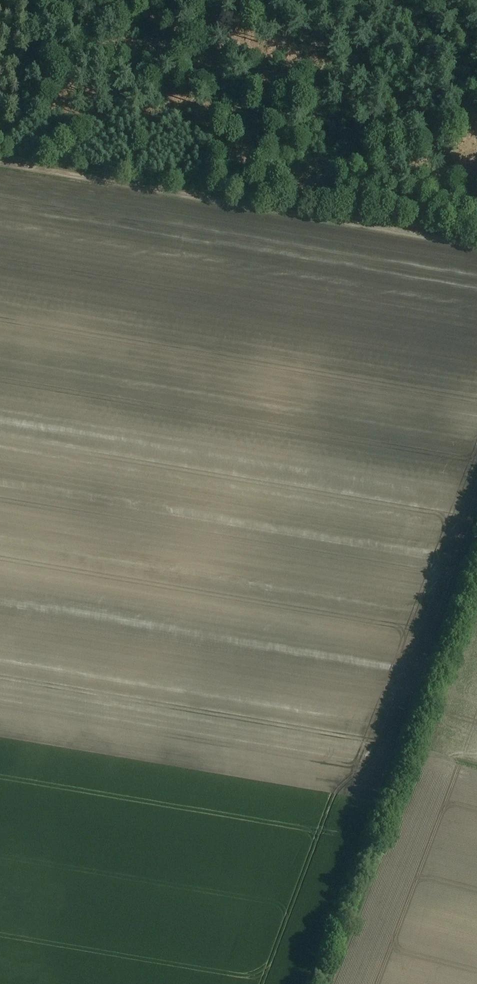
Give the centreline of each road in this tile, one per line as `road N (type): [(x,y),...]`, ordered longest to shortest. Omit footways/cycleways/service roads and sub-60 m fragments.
road 1 (track): [(0,164),(476,245)]

